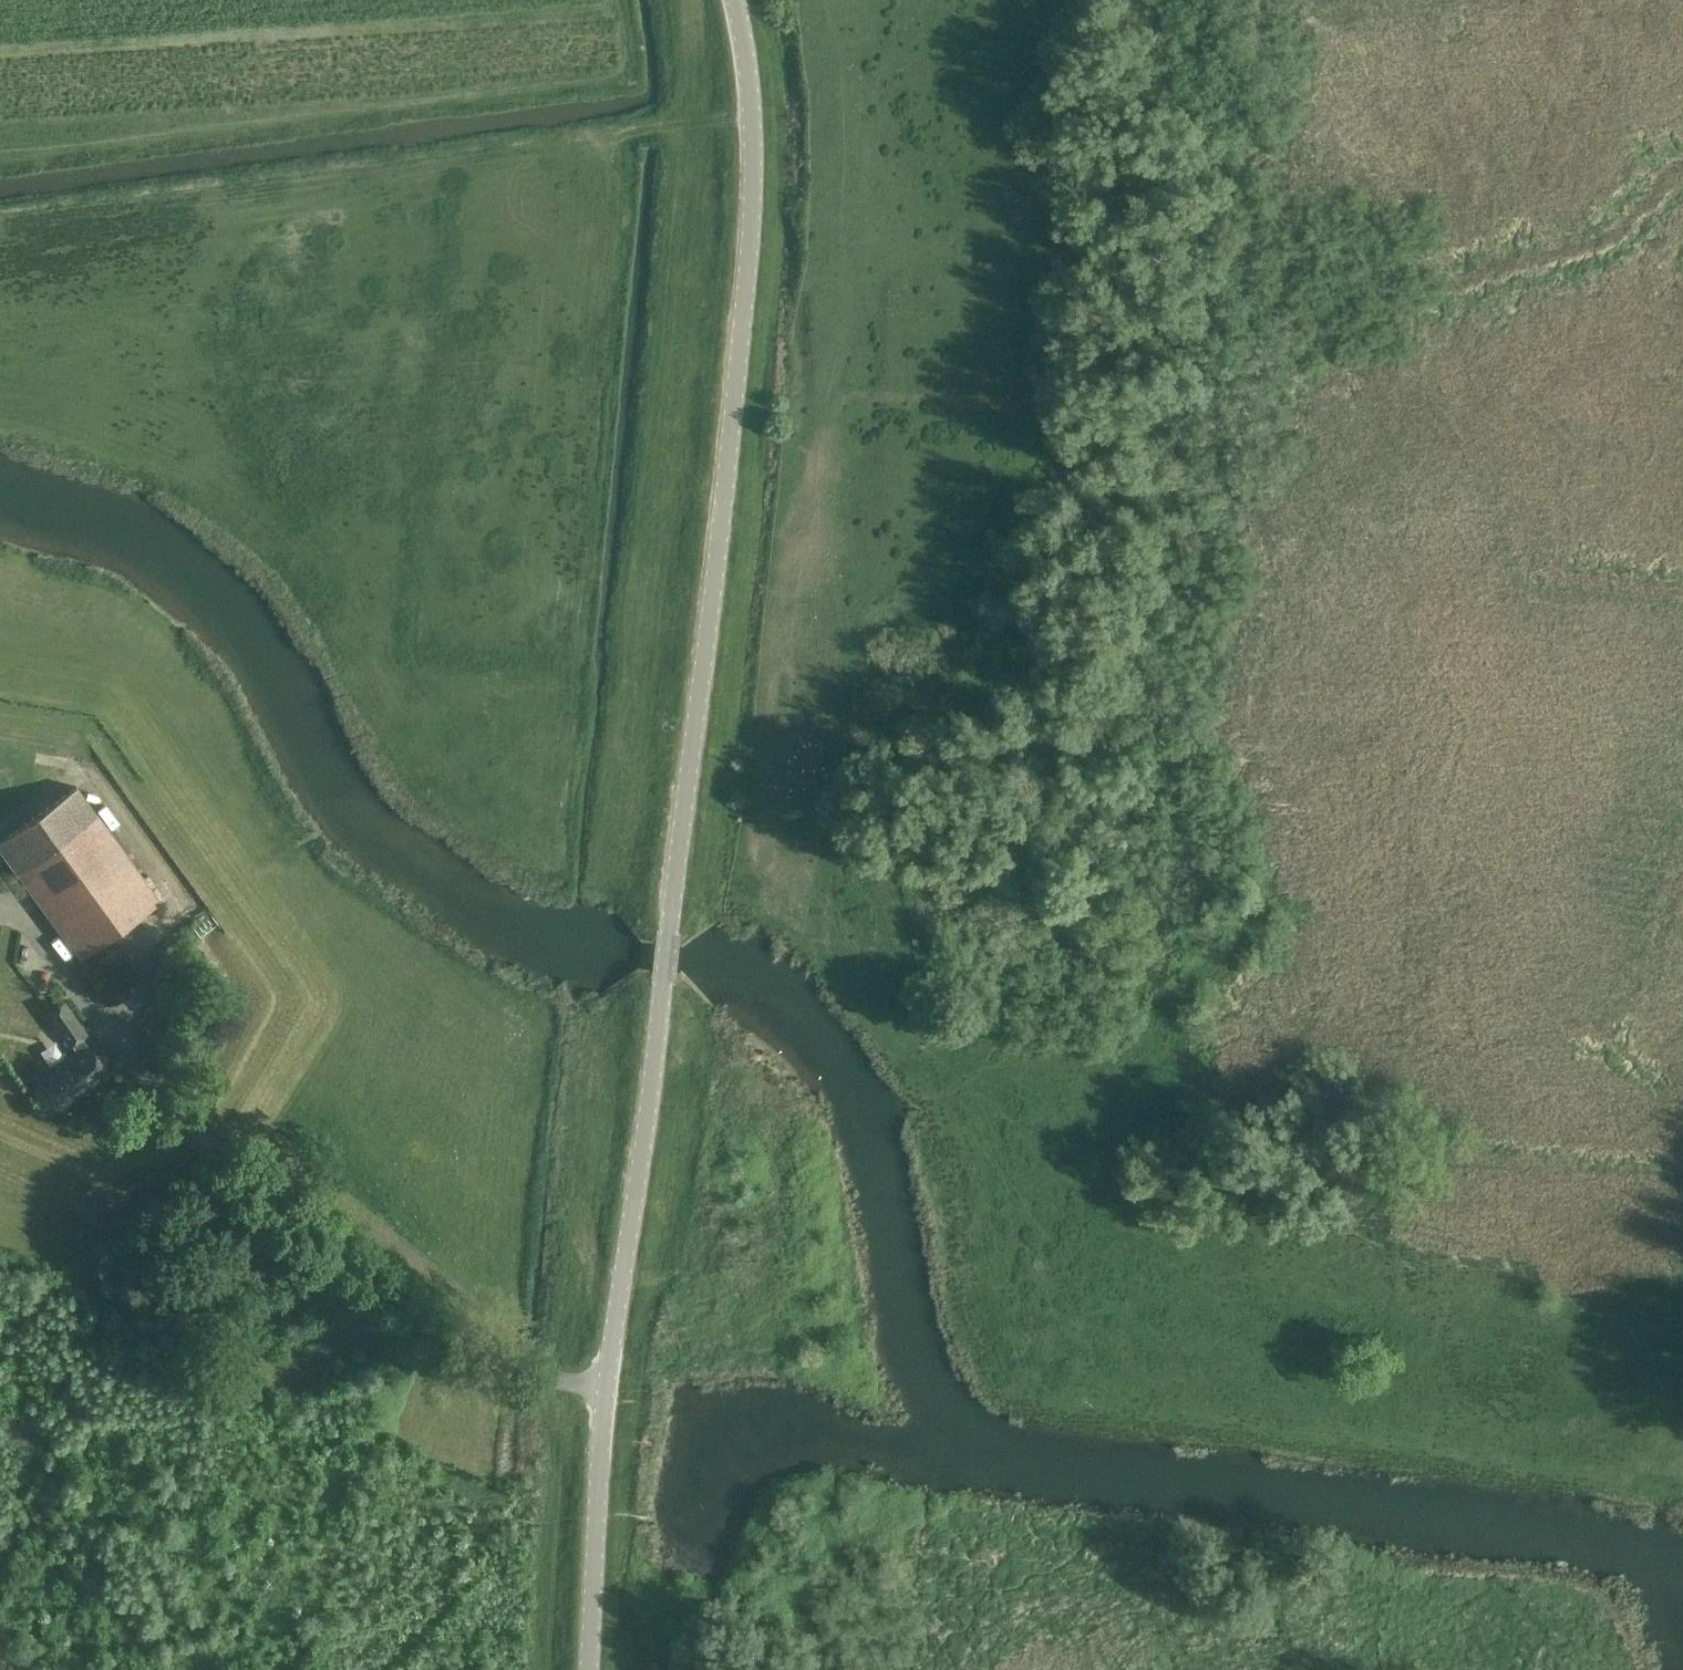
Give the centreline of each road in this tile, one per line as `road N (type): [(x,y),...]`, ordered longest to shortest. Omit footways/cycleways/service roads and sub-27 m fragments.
road 1 (unclassified): [(590,1669),(605,1406),(716,579),(749,245),(751,79),(737,0)]

